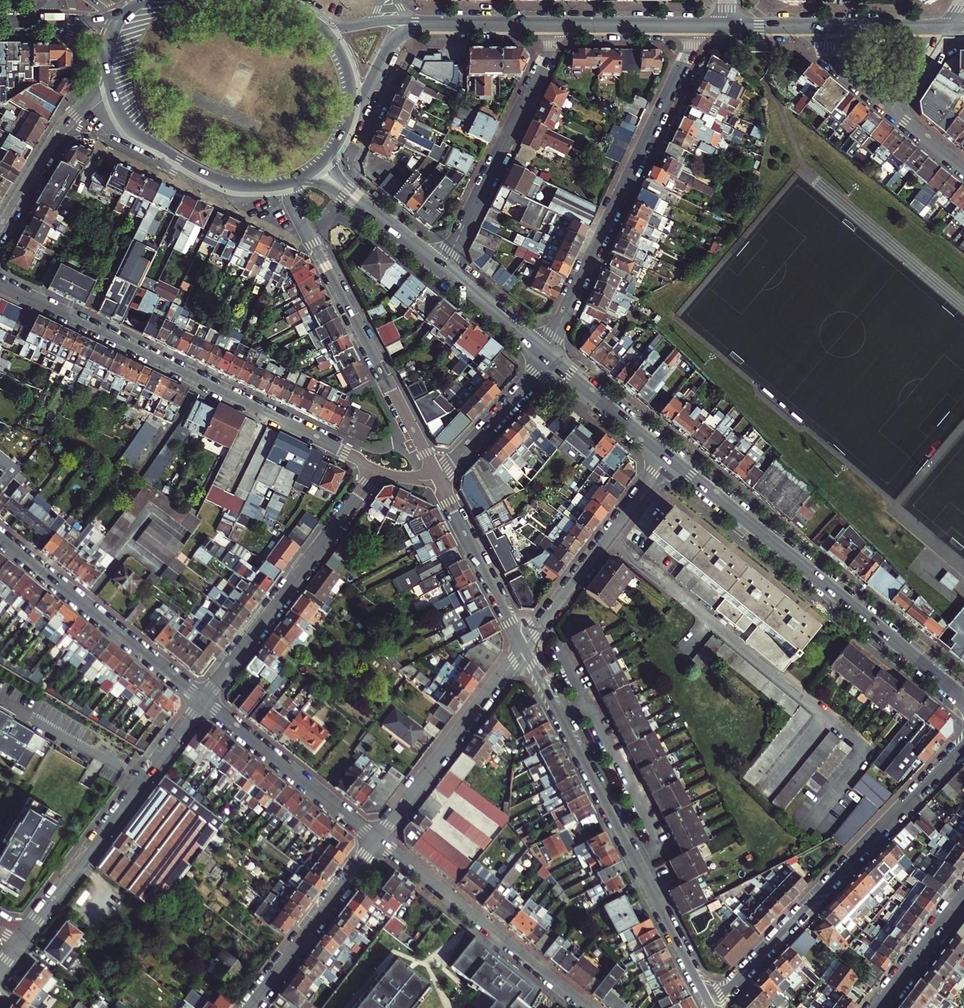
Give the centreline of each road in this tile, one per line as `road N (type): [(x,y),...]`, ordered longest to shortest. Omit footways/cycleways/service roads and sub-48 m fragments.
road 1 (residential): [(0,284),(375,471)]
road 2 (residential): [(710,1005),(524,647)]
road 3 (tertiary): [(668,456),(963,697)]
road 4 (residential): [(963,744),(710,1005)]
road 5 (residential): [(700,27),(542,353)]
road 6 (residential): [(436,476),(298,215),(292,183)]
road 7 (residential): [(21,937),(202,699)]
road 8 (residential): [(202,699),(375,471)]
road 9 (residential): [(441,270),(549,53),(555,26)]
road 10 (residential): [(589,1007),(377,841)]
road 11 (residential): [(202,699),(0,534)]
road 12 (residential): [(377,841),(524,647)]
road 13 (residential): [(524,647),(668,456)]
road 14 (tertiary): [(108,80),(128,128),(193,168),(236,186),(292,183)]
road 15 (residential): [(377,841),(202,699)]
road 16 (residential): [(251,1007),(377,841)]
road 17 (residential): [(524,647),(436,476)]
road 18 (residential): [(108,80),(50,142),(0,226)]
road 19 (residential): [(436,476),(550,360)]
road 20 (tertiary): [(550,360),(668,456)]
road 21 (residential): [(555,26),(700,27)]
road 22 (residential): [(879,1007),(963,897)]
road 23 (residential): [(418,25),(555,26)]
road 24 (tertiary): [(441,270),(542,353)]

